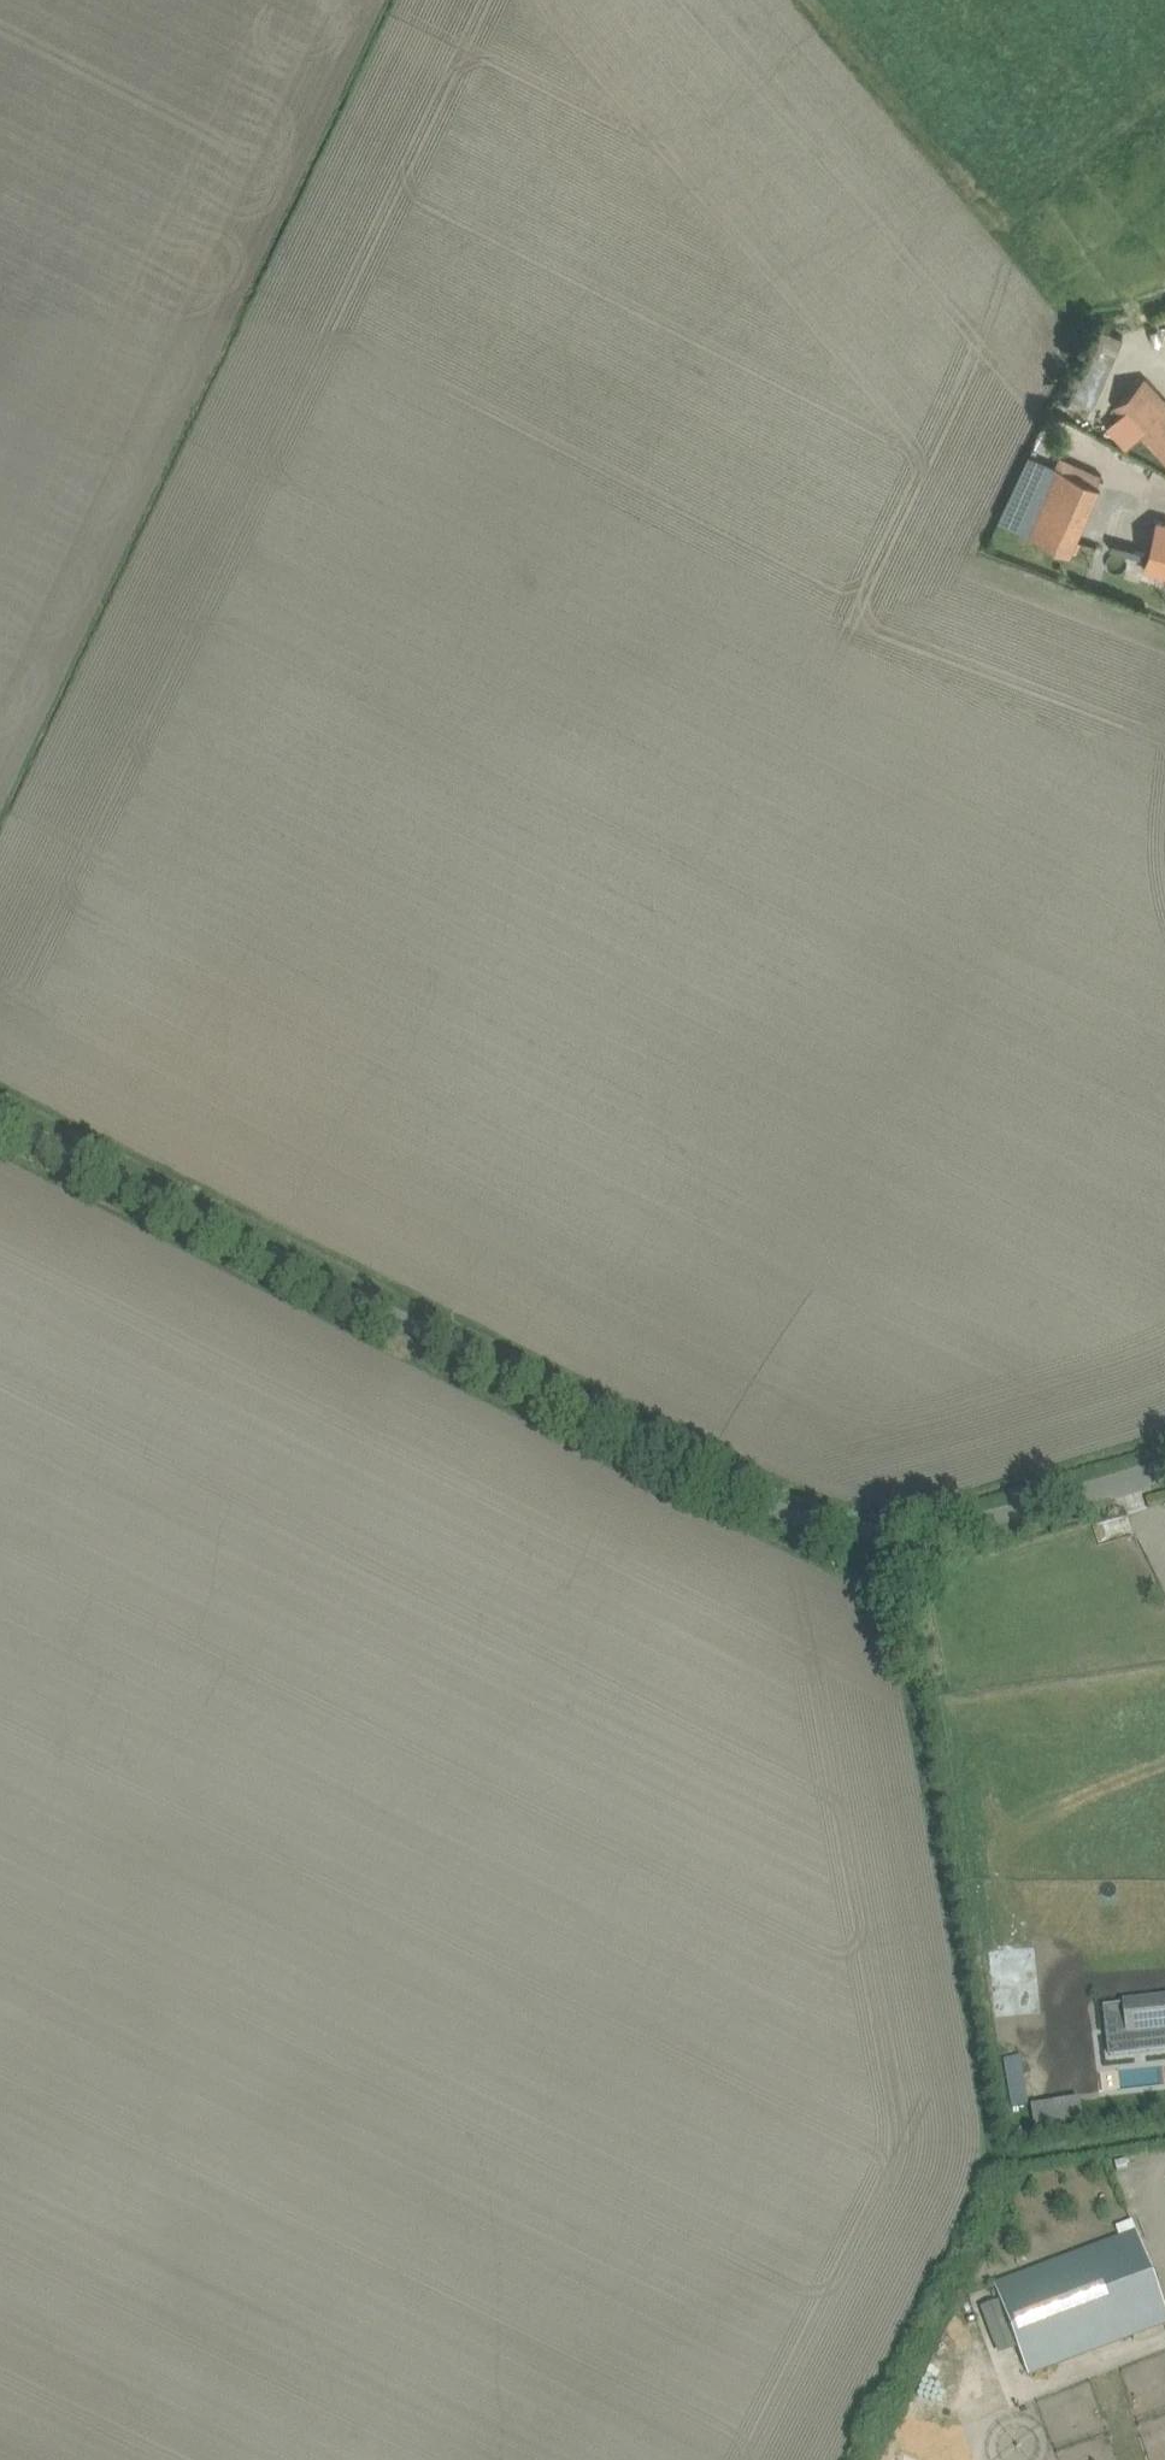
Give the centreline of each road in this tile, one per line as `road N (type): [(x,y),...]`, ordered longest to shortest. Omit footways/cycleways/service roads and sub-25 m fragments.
road 1 (track): [(0,1110),(860,1545),(1100,1495),(1164,1465)]

